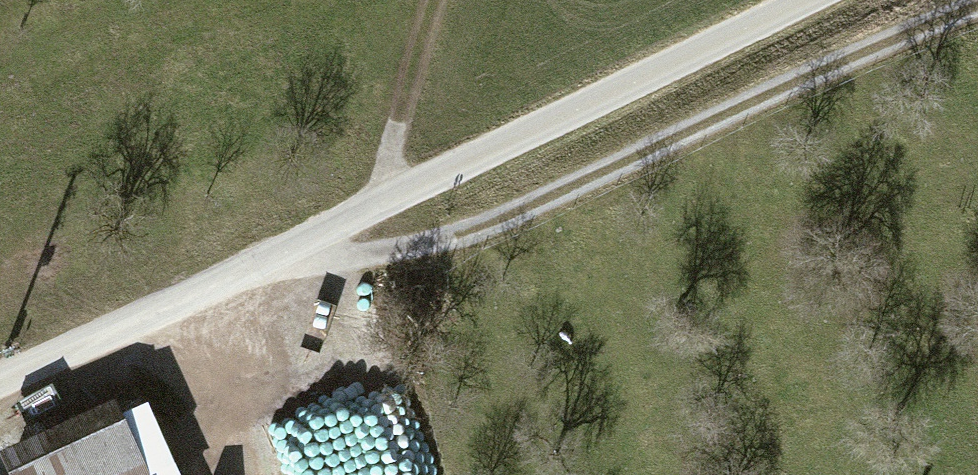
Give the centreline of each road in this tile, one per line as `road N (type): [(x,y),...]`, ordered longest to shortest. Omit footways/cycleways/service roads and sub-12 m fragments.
road 1 (tertiary): [(841,0),(0,384)]
road 2 (track): [(291,254),(381,259),(471,231),(977,5)]
road 3 (track): [(377,214),(453,0)]

